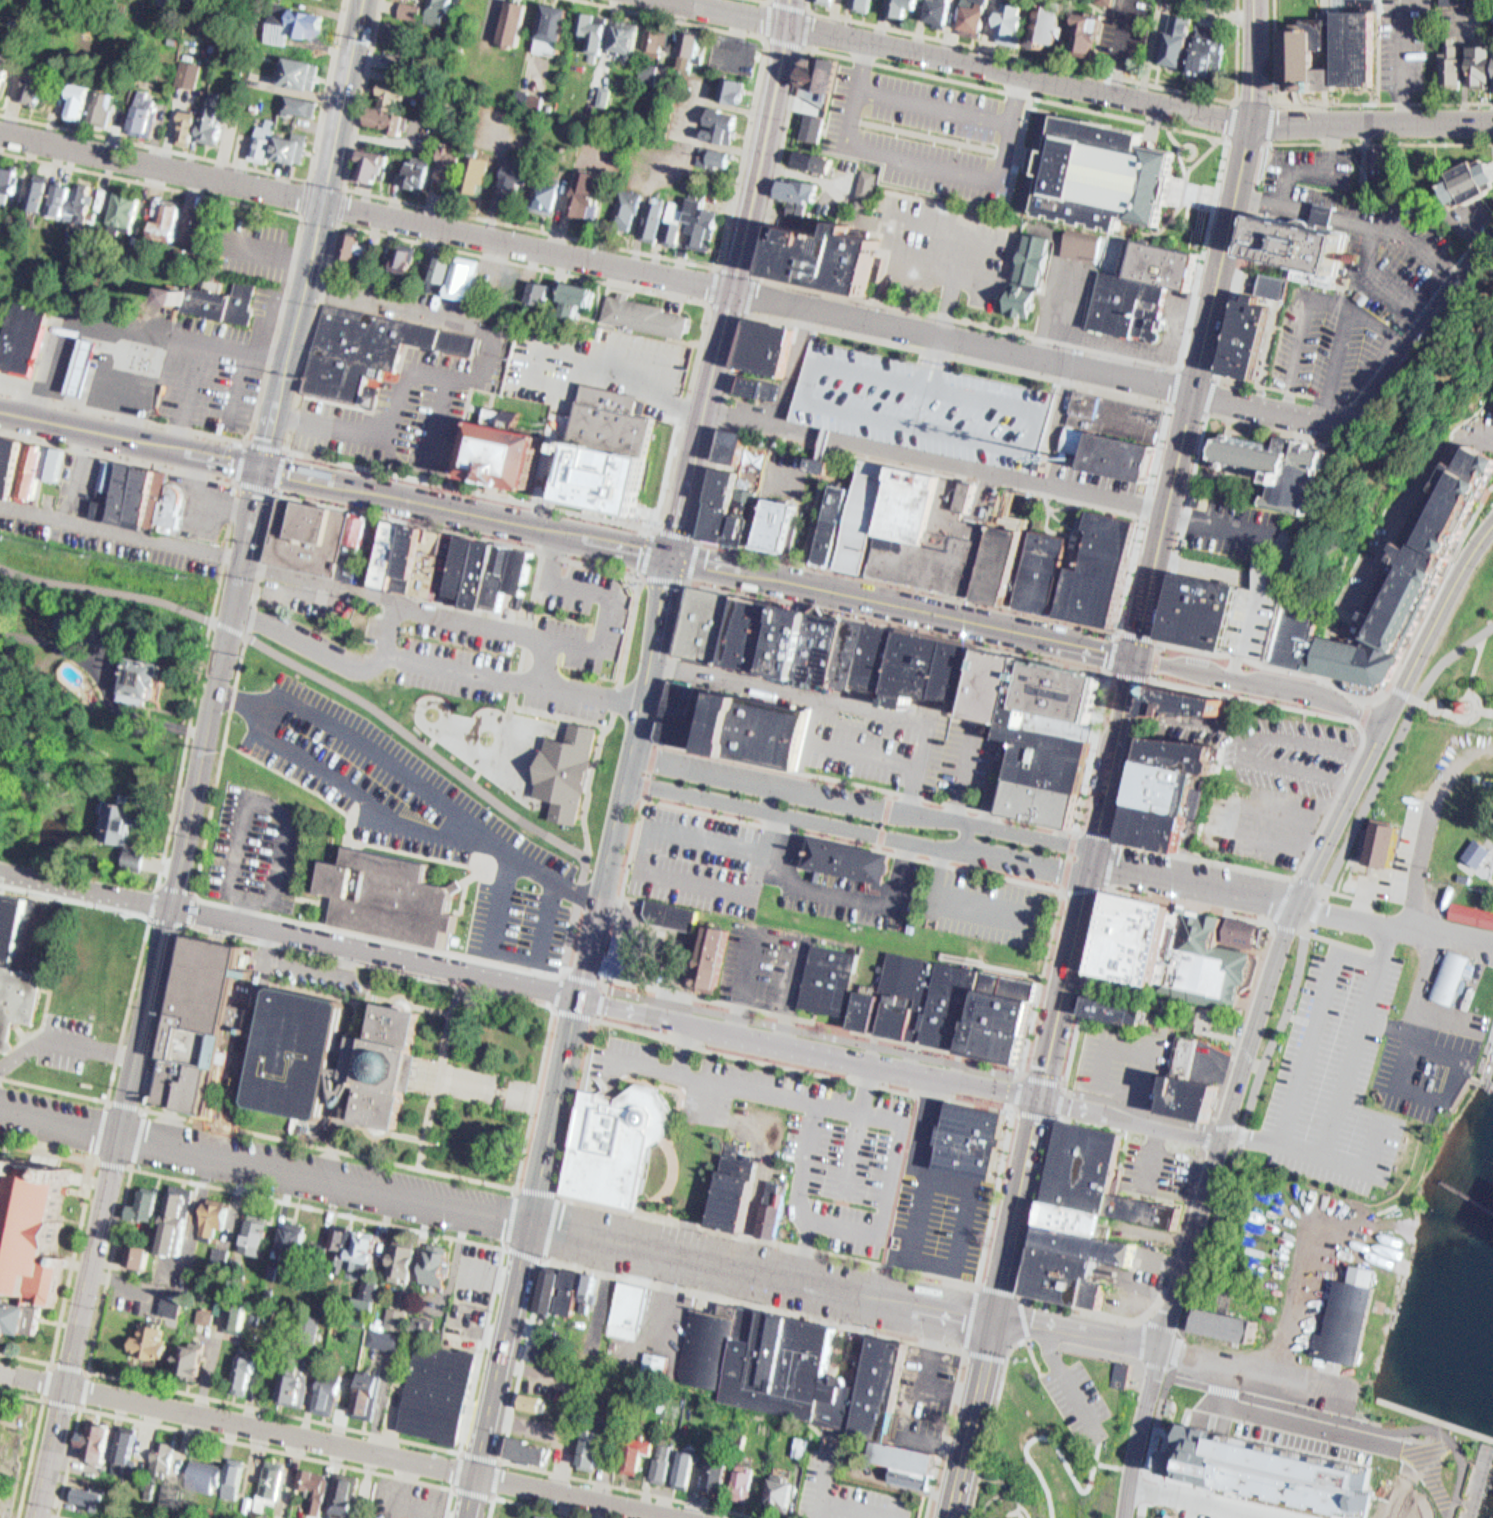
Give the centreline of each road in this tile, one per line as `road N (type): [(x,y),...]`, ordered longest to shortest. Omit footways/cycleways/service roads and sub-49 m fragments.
road 1 (residential): [(1195,392),(0,132)]
road 2 (primary): [(1138,657),(0,408)]
road 3 (tertiary): [(35,1517),(263,466)]
road 4 (tertiary): [(997,1318),(0,1109)]
road 5 (tertiary): [(467,1517),(672,556)]
road 6 (residential): [(167,908),(1042,1098)]
road 7 (residential): [(682,1517),(0,1372)]
road 8 (primary): [(952,1517),(1094,861)]
road 9 (residential): [(1138,657),(1251,122),(1253,0)]
road 10 (tertiary): [(1161,1345),(1282,939),(1387,719)]
road 11 (tertiary): [(1251,122),(679,0)]
road 12 (tertiary): [(672,556),(788,0)]
road 13 (residential): [(1094,861),(1068,842),(631,755)]
road 14 (residential): [(626,780),(1060,868),(1094,861)]
road 15 (secondary): [(263,466),(364,0)]
road 16 (residential): [(1492,939),(1094,861)]
road 17 (residential): [(1195,392),(1356,426),(1492,239)]
road 18 (residential): [(1387,719),(1138,657)]
road 19 (tertiary): [(1492,121),(1251,122)]
road 20 (tertiary): [(1387,719),(1467,557),(1492,523)]
road 21 (primary): [(1094,861),(1138,657)]
road 22 (residential): [(1218,1140),(1042,1098)]
road 23 (residential): [(1124,1517),(1161,1345)]
road 24 (residential): [(167,908),(0,872)]
road 25 (tertiary): [(997,1318),(1161,1345)]

